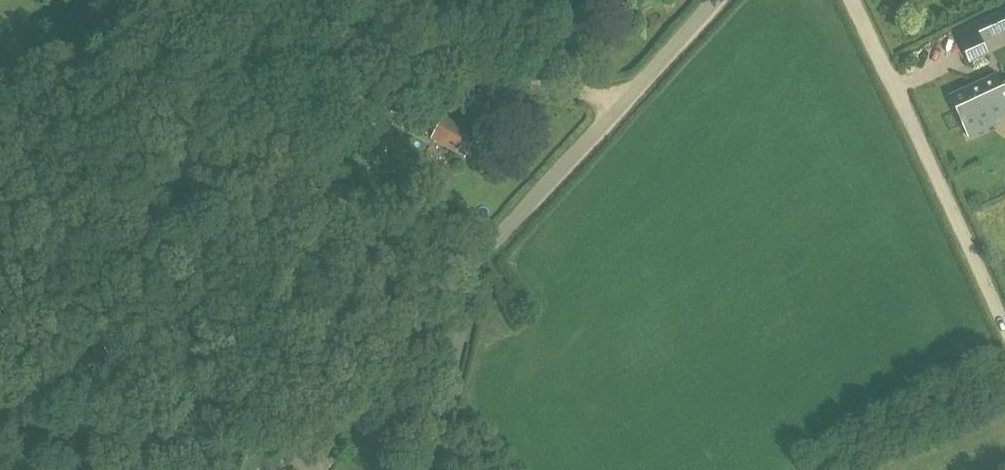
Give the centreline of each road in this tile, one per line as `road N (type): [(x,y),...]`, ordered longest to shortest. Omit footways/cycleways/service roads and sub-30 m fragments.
road 1 (unclassified): [(276,469),(570,169),(719,0)]
road 2 (track): [(1004,280),(890,0)]

